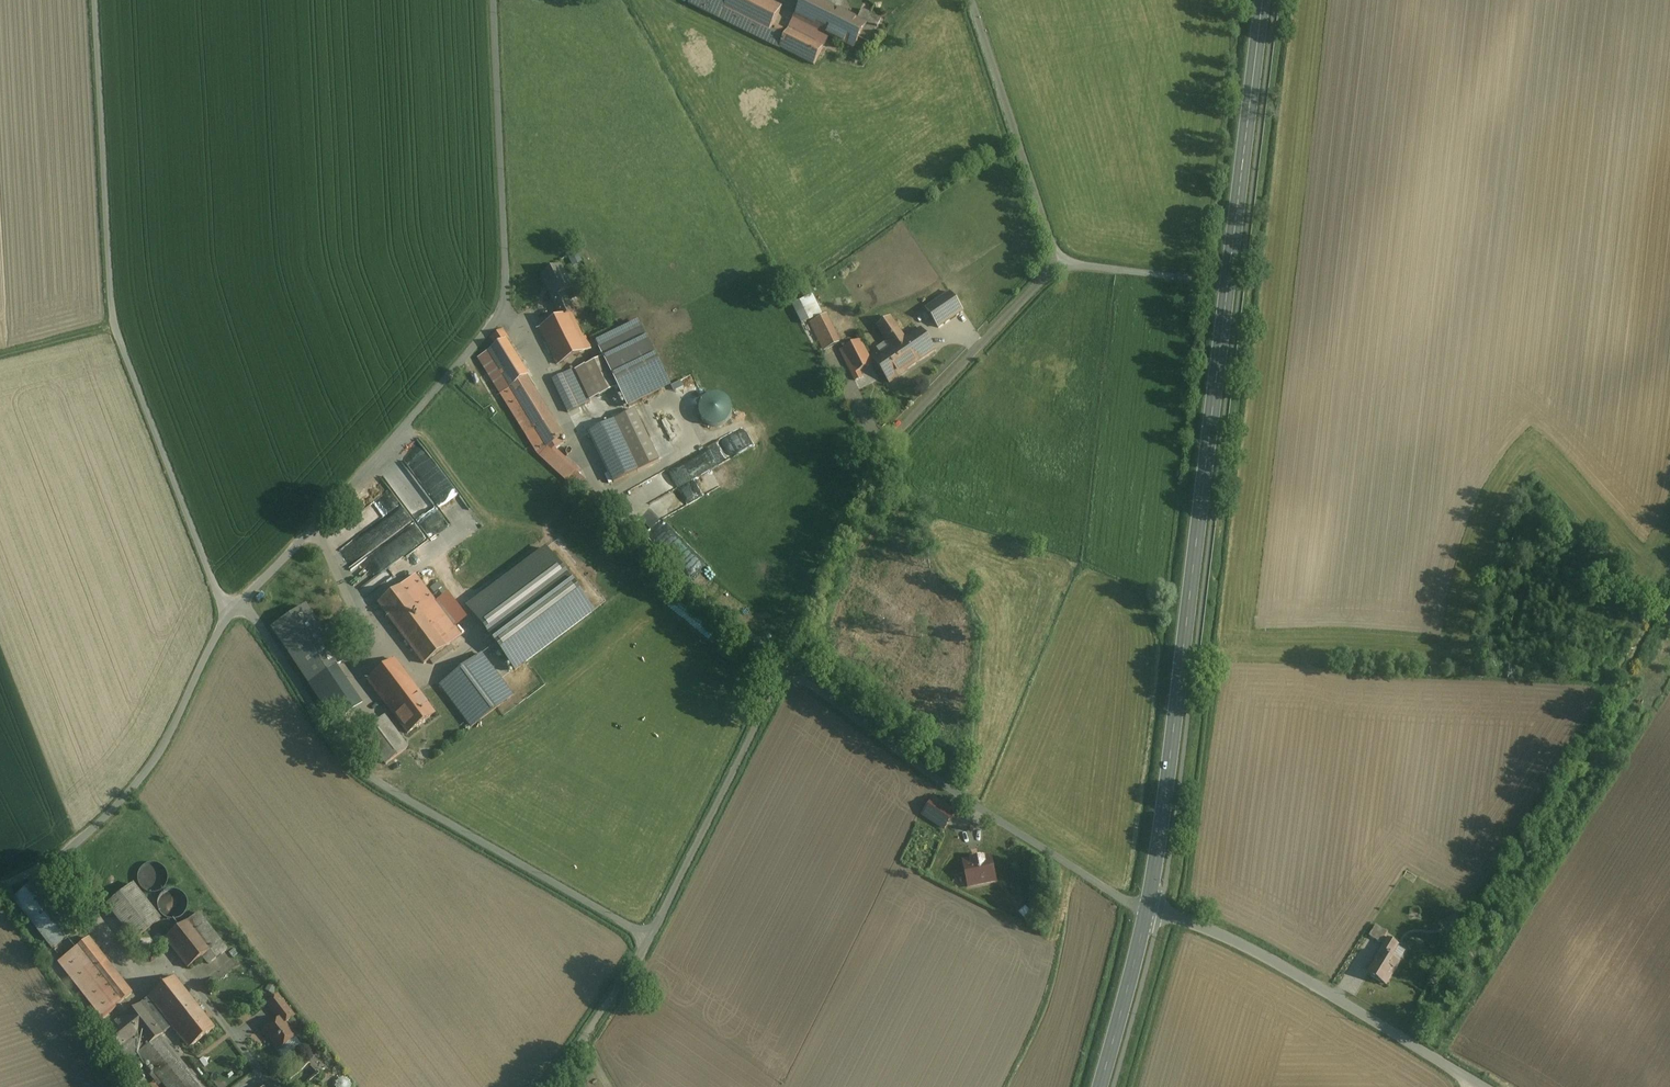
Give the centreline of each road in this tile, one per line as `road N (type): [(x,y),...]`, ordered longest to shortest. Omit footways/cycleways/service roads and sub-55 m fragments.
road 1 (unclassified): [(242,602),(470,346),(502,297),(494,0)]
road 2 (unclassified): [(229,617),(112,326),(96,0)]
road 3 (primary): [(1227,285),(1151,912)]
road 4 (unclassified): [(242,602),(345,764),(640,934)]
road 5 (unclassified): [(1052,266),(857,476),(780,668)]
road 6 (unclassified): [(780,668),(960,800),(1151,912)]
road 7 (unclassified): [(1151,912),(1277,963),(1481,1086)]
road 8 (unclassified): [(0,885),(56,858),(158,759),(229,617)]
road 9 (unclassified): [(780,668),(640,934)]
road 10 (primary): [(1262,0),(1227,285)]
road 11 (unclassified): [(1052,266),(976,0)]
road 12 (primary): [(1151,912),(1100,1086)]
road 13 (unclassified): [(640,934),(543,1086)]
road 14 (unclassified): [(1227,285),(1052,266)]

